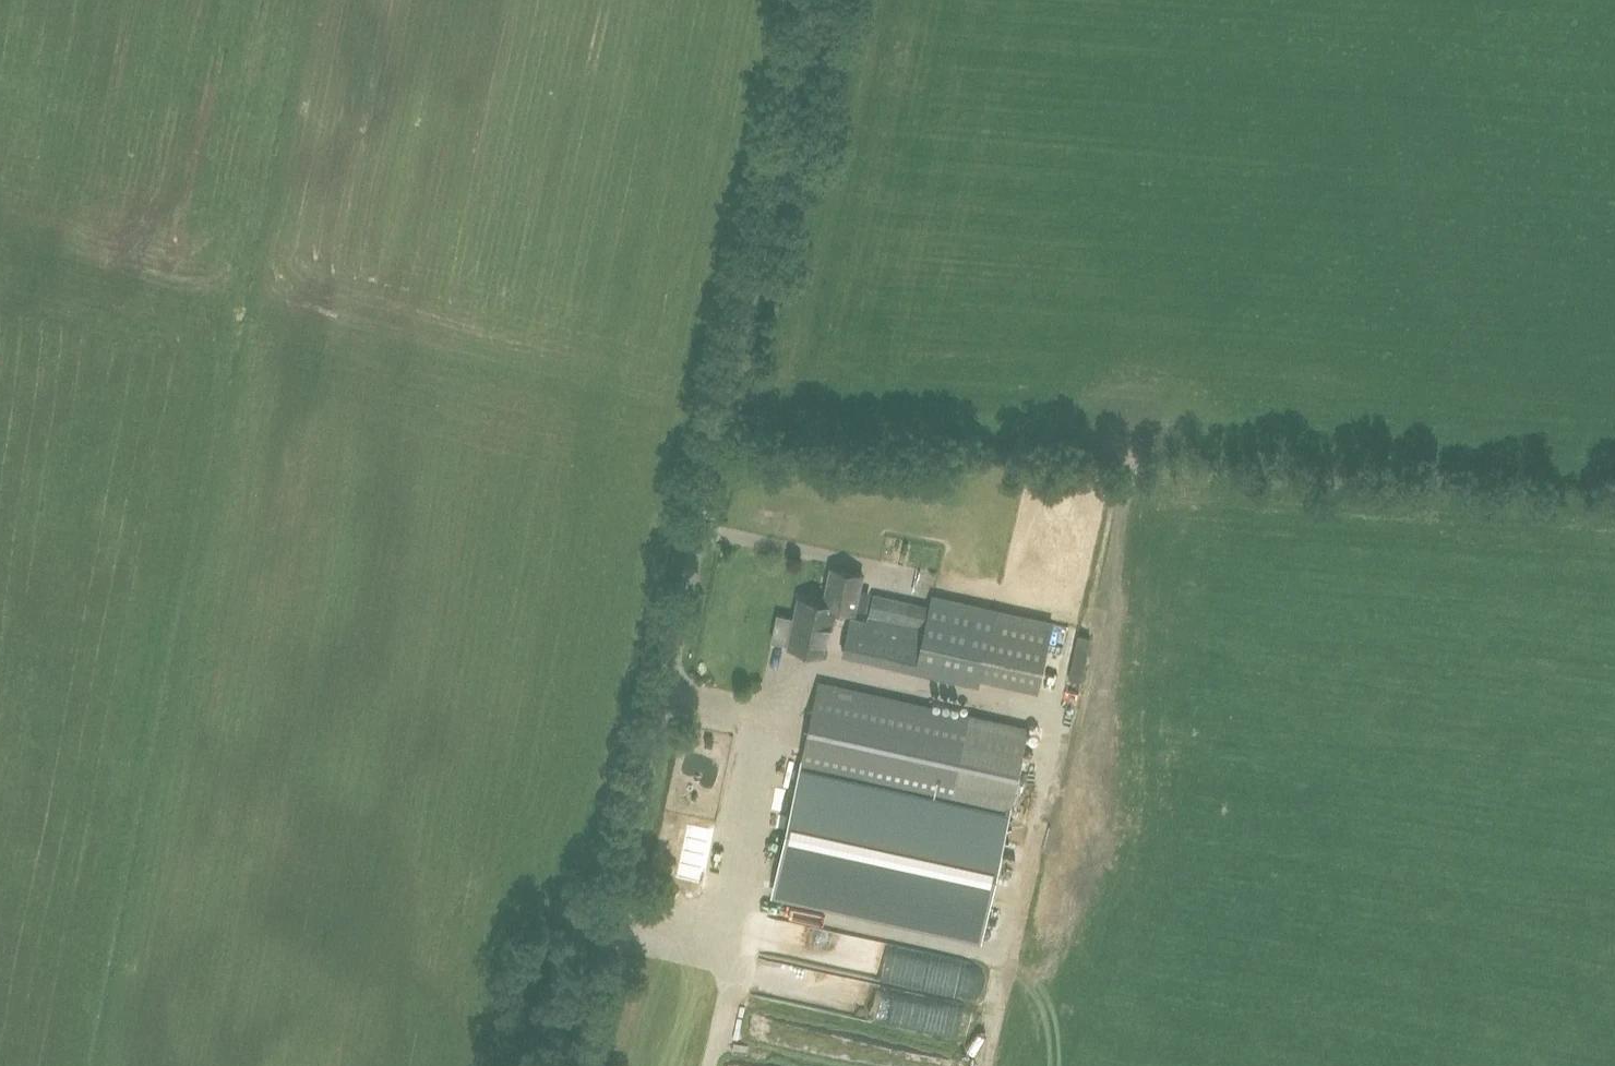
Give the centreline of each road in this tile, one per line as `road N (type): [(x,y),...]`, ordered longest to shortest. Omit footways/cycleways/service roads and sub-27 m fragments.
road 1 (unclassified): [(591,1065),(823,0)]

